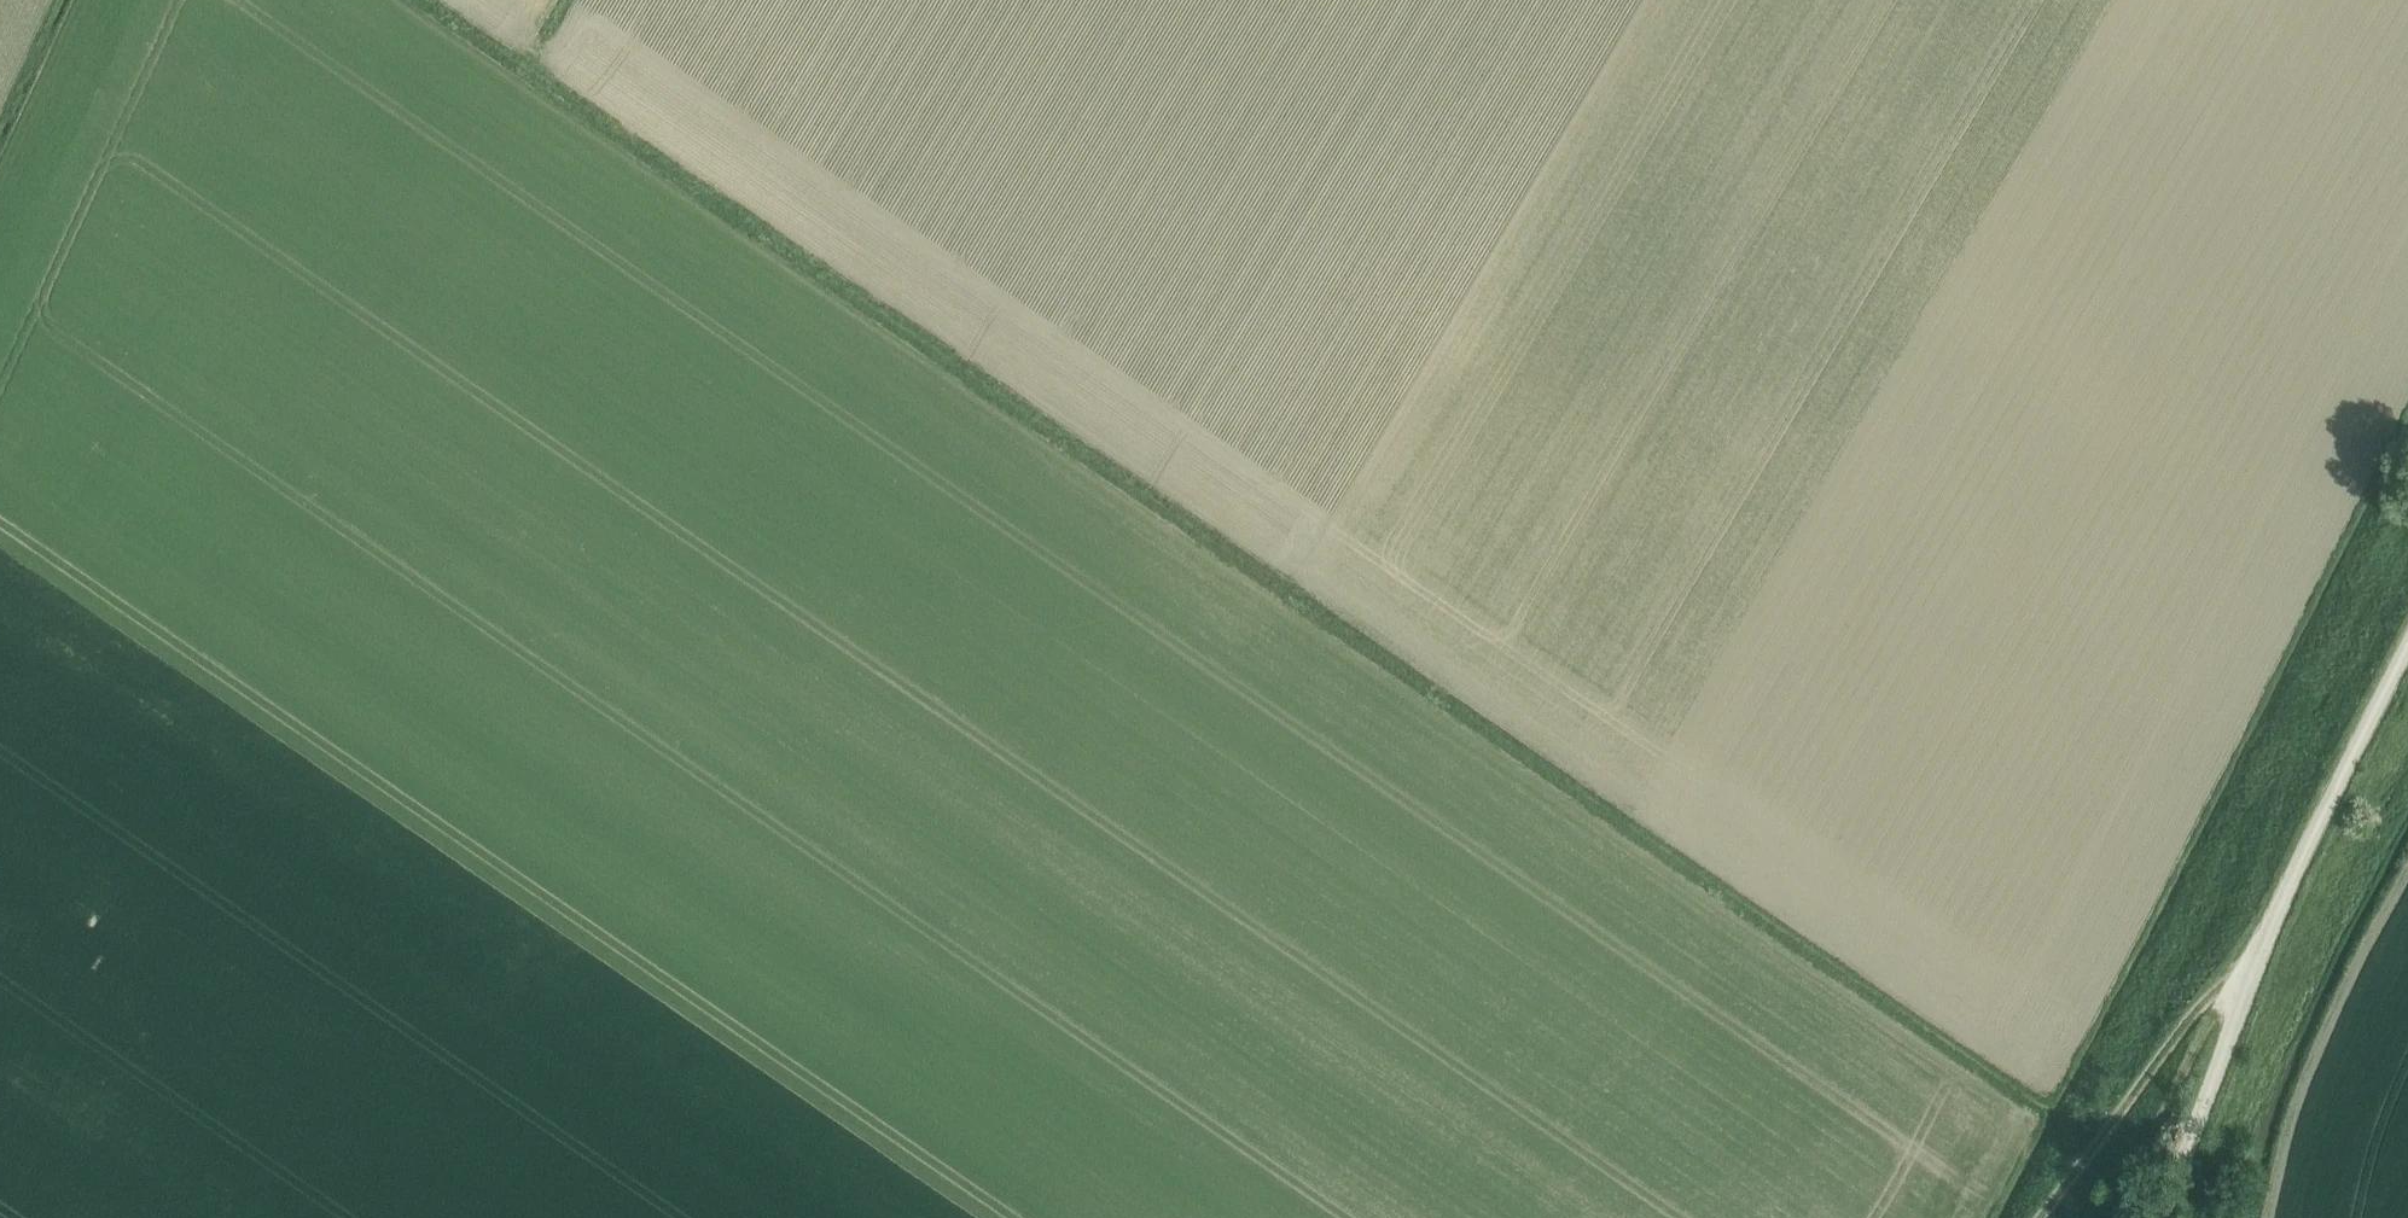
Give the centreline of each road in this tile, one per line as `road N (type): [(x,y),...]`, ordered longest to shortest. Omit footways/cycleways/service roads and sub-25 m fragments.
road 1 (unclassified): [(2158,1217),(2231,1015),(2407,649)]
road 2 (track): [(2244,987),(2207,993),(2047,1217)]
road 3 (track): [(2244,987),(2220,1007),(2117,1217)]

